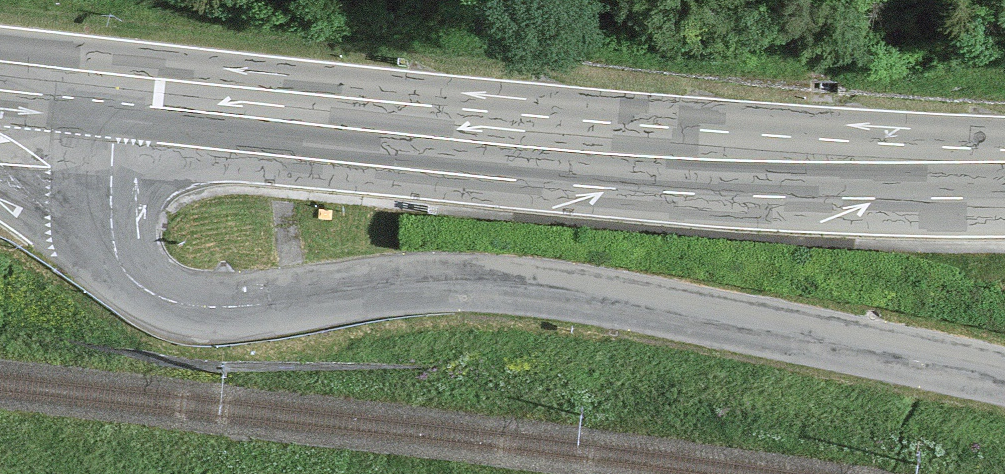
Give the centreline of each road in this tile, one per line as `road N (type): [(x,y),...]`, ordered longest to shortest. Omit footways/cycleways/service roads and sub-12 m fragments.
road 1 (unclassified): [(1004,383),(614,300),(491,285),(402,288),(237,315),(180,308),(133,283),(98,247),(92,102)]
road 2 (primary): [(1004,175),(626,159),(92,102)]

